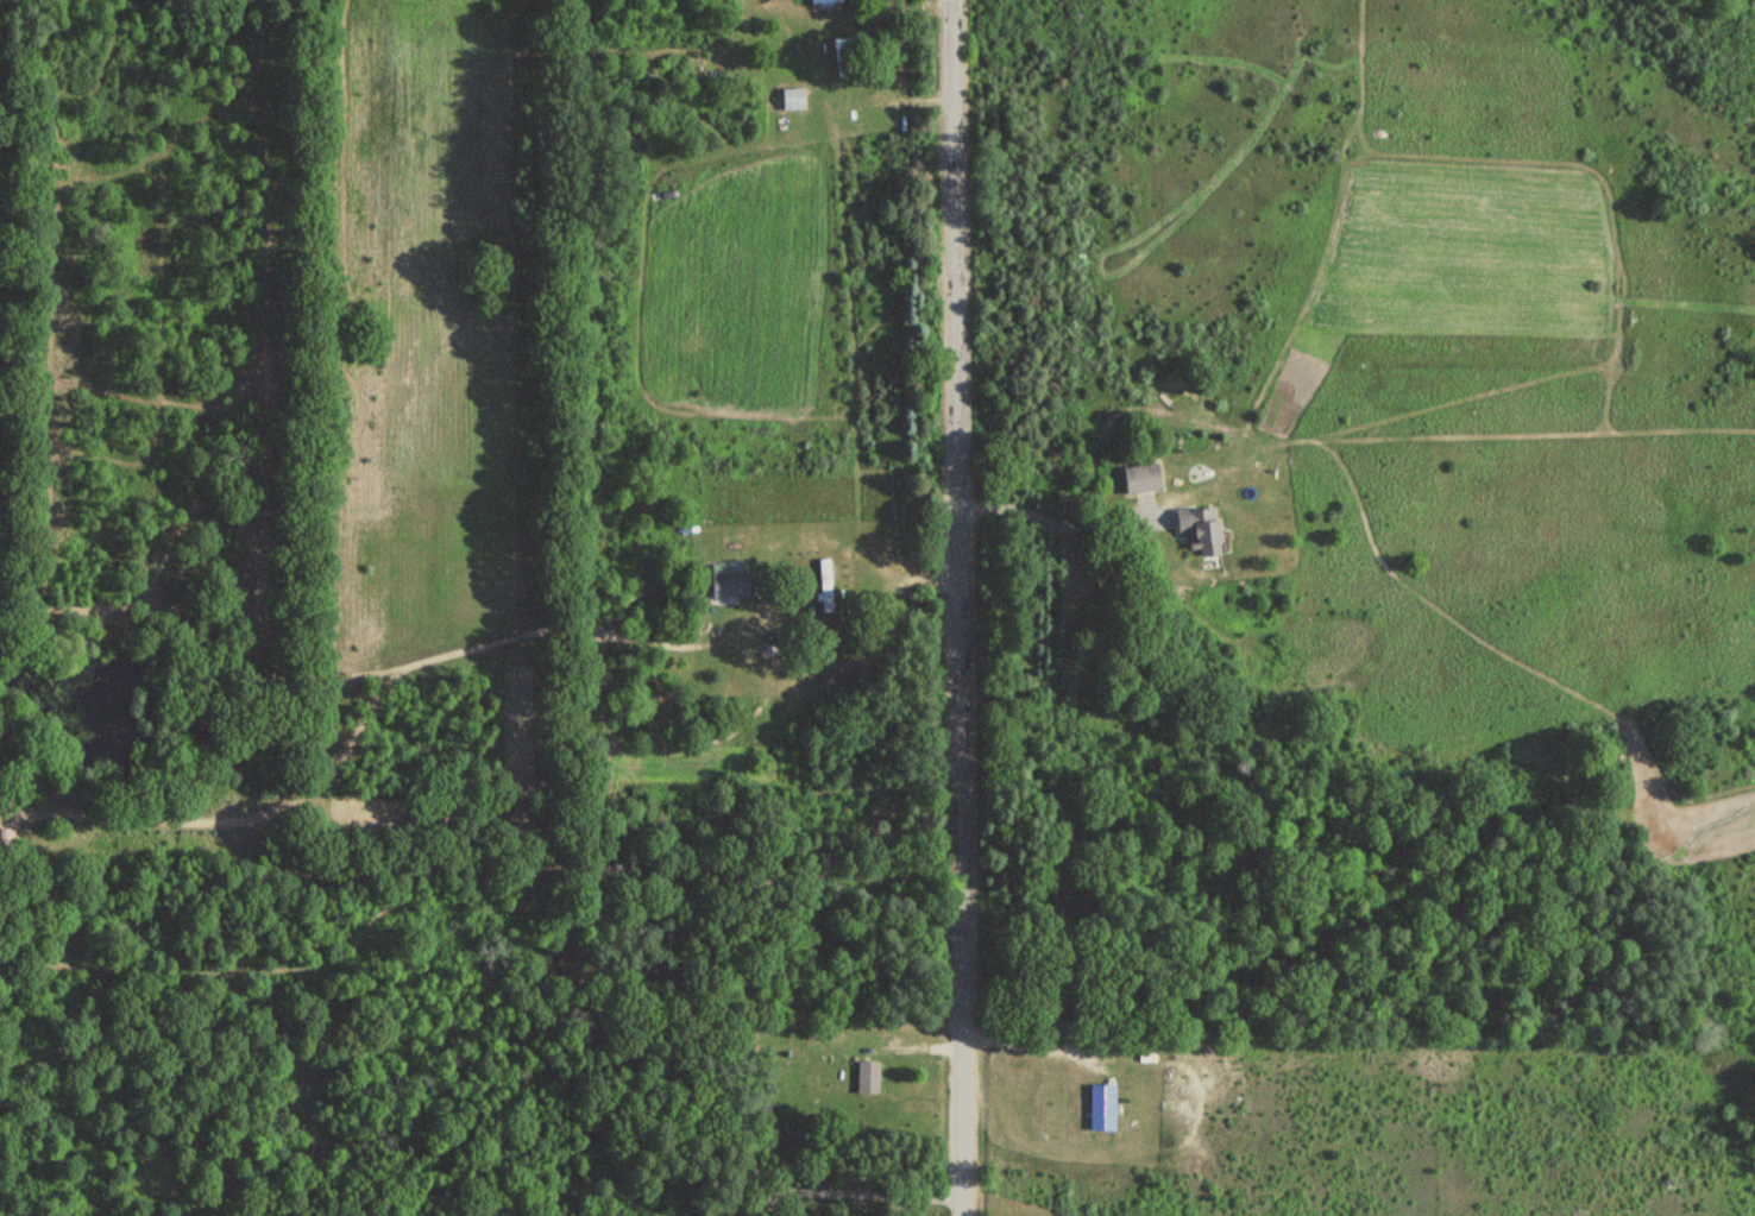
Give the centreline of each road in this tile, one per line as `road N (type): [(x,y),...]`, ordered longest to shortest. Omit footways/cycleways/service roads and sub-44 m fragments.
road 1 (residential): [(965,1215),(952,0)]

